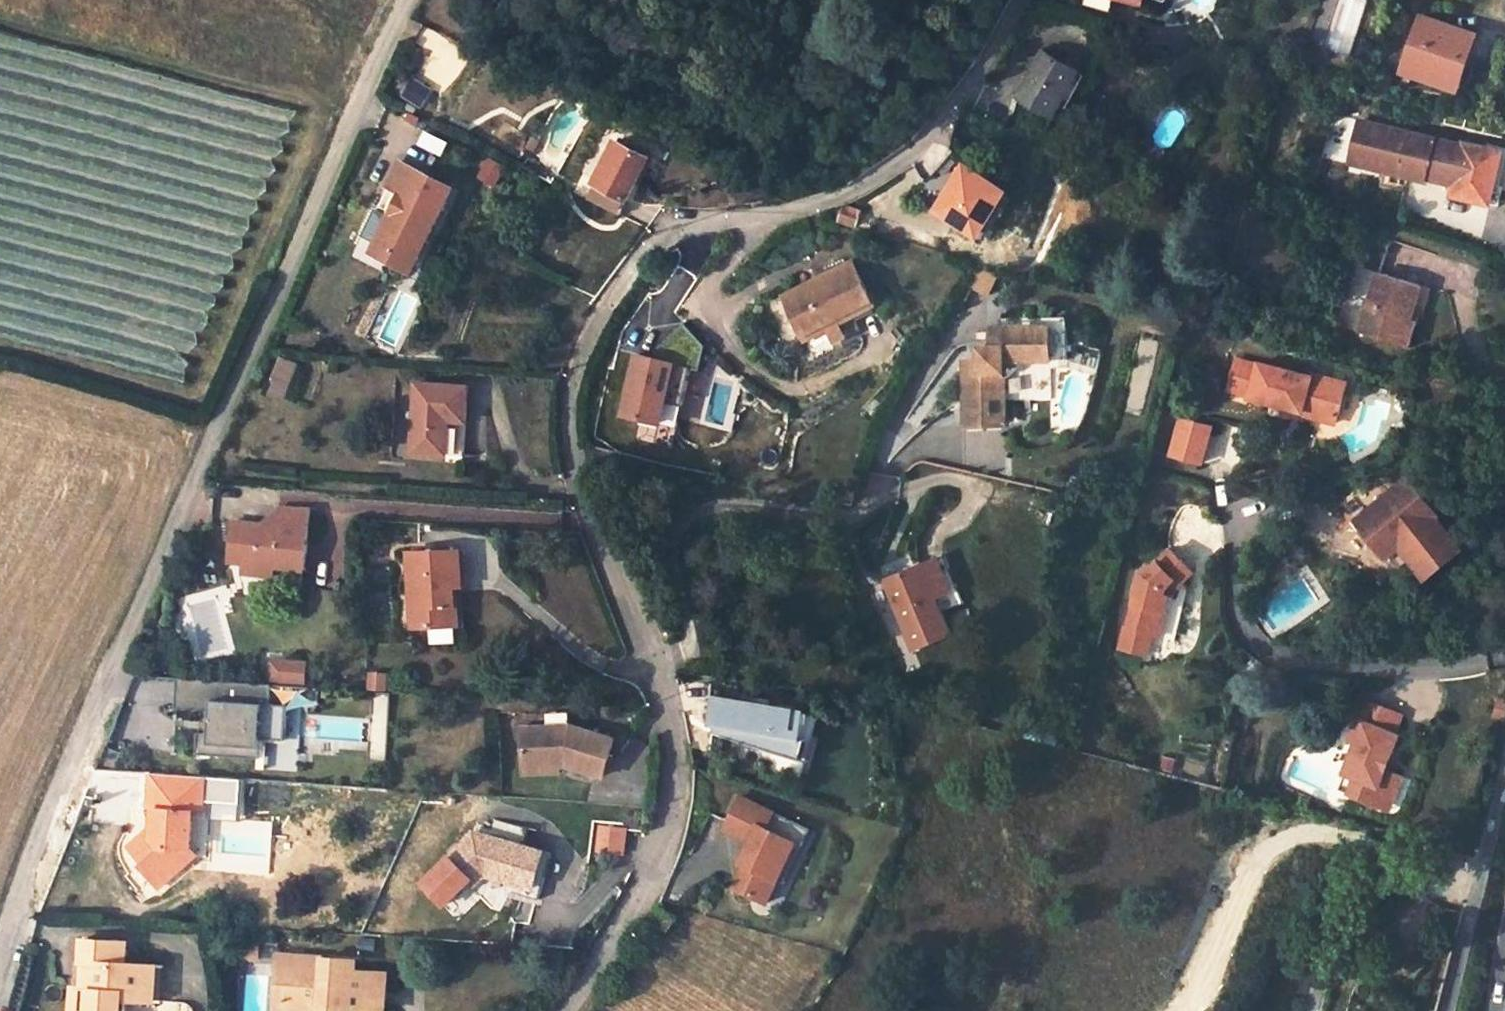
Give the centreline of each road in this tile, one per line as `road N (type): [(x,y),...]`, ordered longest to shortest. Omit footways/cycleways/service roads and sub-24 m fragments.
road 1 (residential): [(568,1010),(656,871),(680,787),(668,723),(576,479),(566,431),(573,355),(607,294),(657,238),(851,191),(924,144),(984,65),(1020,0)]
road 2 (unclassified): [(413,0),(340,142),(36,843),(0,951)]
road 3 (track): [(933,0),(890,56),(796,86),(565,12)]
road 4 (residential): [(1504,766),(1446,1010)]
road 5 (track): [(601,0),(565,12),(458,20)]

